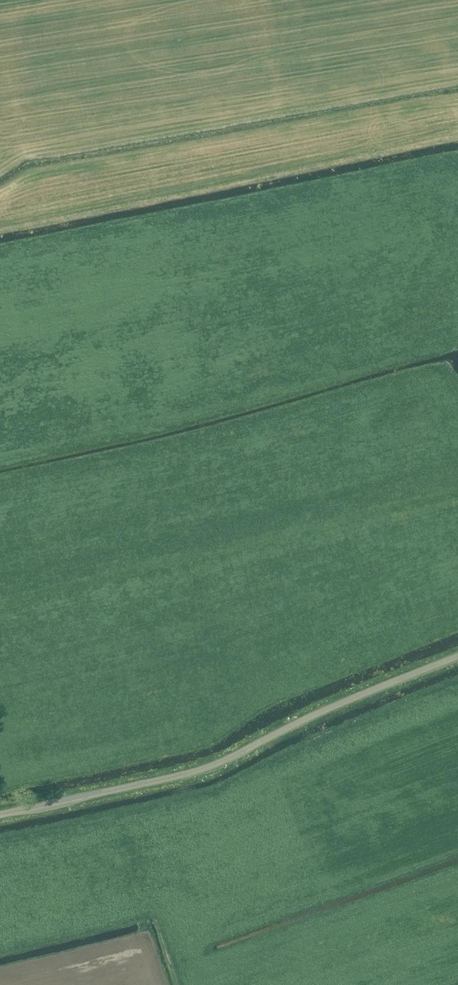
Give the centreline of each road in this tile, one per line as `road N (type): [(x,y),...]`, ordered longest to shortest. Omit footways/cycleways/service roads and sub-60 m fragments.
road 1 (unclassified): [(457,658),(194,774),(0,816)]

